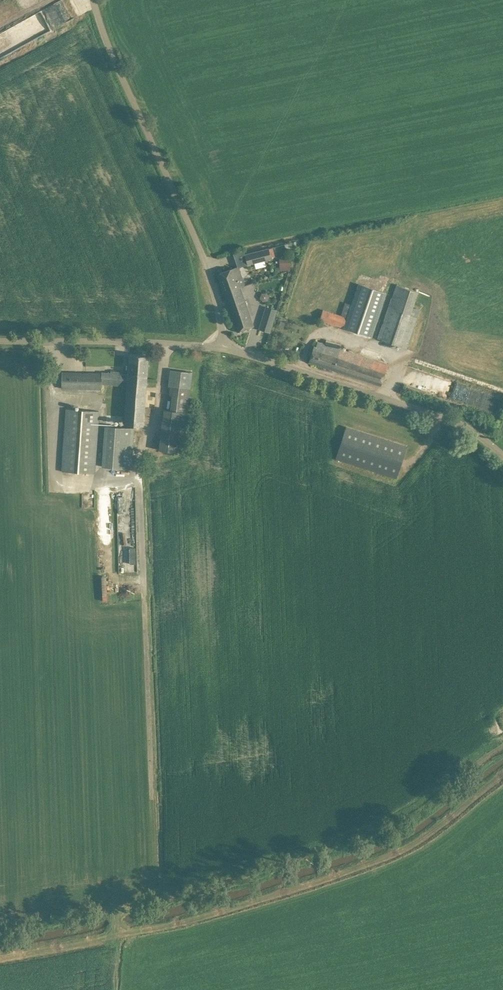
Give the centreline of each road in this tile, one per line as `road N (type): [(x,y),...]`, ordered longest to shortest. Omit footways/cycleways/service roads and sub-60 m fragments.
road 1 (track): [(173,344),(155,435),(142,447),(138,500),(155,876)]
road 2 (unclassified): [(226,348),(215,288),(96,0)]
road 3 (unclassified): [(502,456),(444,418),(226,348)]
road 4 (unclassified): [(226,348),(0,340)]

